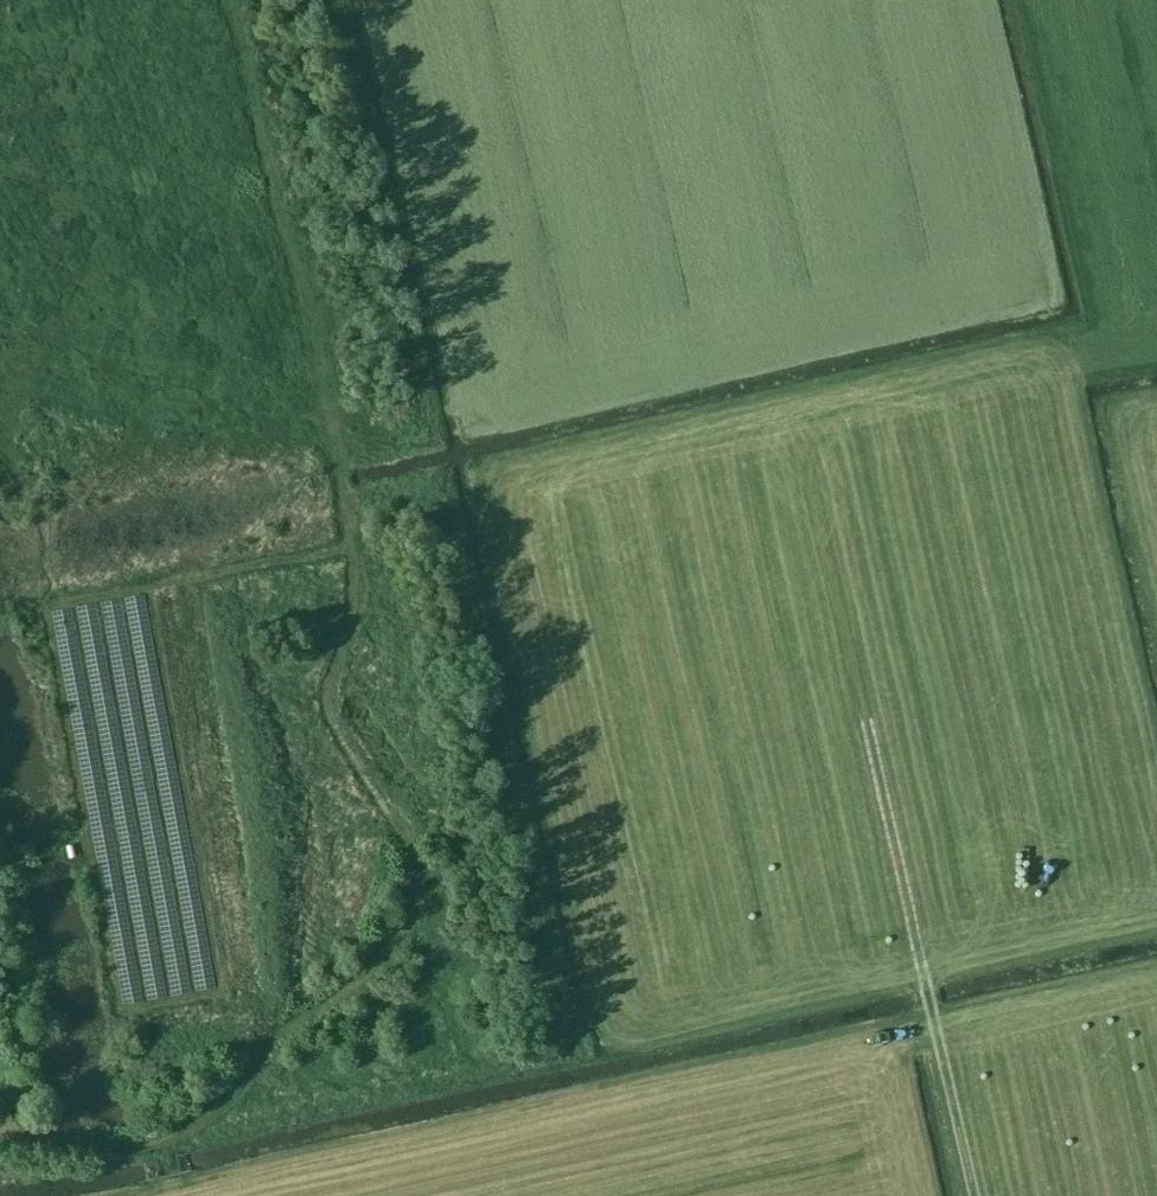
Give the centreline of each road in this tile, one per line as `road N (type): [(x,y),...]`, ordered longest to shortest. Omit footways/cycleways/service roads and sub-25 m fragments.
road 1 (track): [(973,1195),(866,720)]

